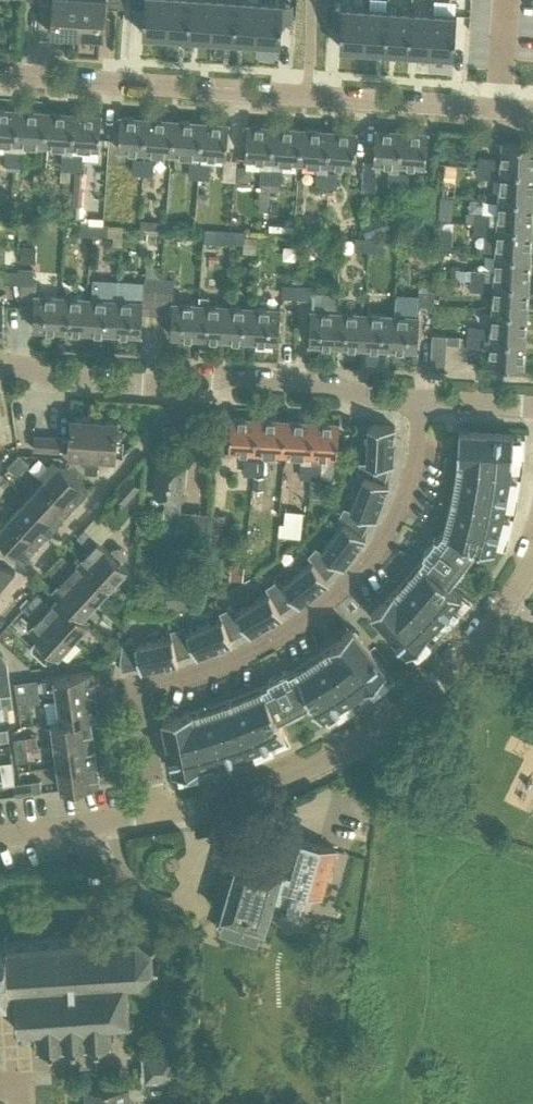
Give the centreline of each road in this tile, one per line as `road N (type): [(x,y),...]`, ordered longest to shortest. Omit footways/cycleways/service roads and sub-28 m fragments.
road 1 (residential): [(0,842),(162,815),(322,751),(461,648),(489,621),(532,551)]
road 2 (residential): [(532,114),(0,76)]
road 3 (residential): [(192,387),(217,378),(332,385),(373,399),(532,404)]
road 4 (residential): [(0,615),(192,387)]
road 5 (residential): [(0,364),(75,382),(192,387)]

